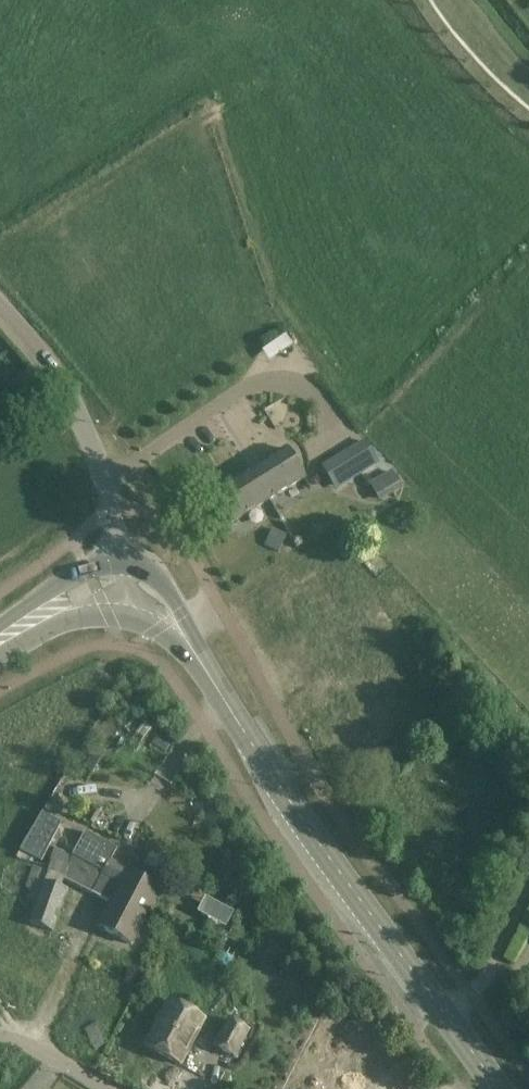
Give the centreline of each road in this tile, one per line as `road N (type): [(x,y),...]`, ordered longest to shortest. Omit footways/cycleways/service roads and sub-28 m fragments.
road 1 (secondary): [(445,1015),(300,818),(210,678)]
road 2 (residential): [(122,560),(84,428),(58,378),(0,306)]
road 3 (residential): [(528,881),(471,995),(445,1015)]
road 4 (secondary): [(210,678),(161,582),(122,560)]
road 5 (secondary): [(122,560),(86,569),(0,626)]
road 6 (secondary): [(0,656),(60,625),(126,618)]

